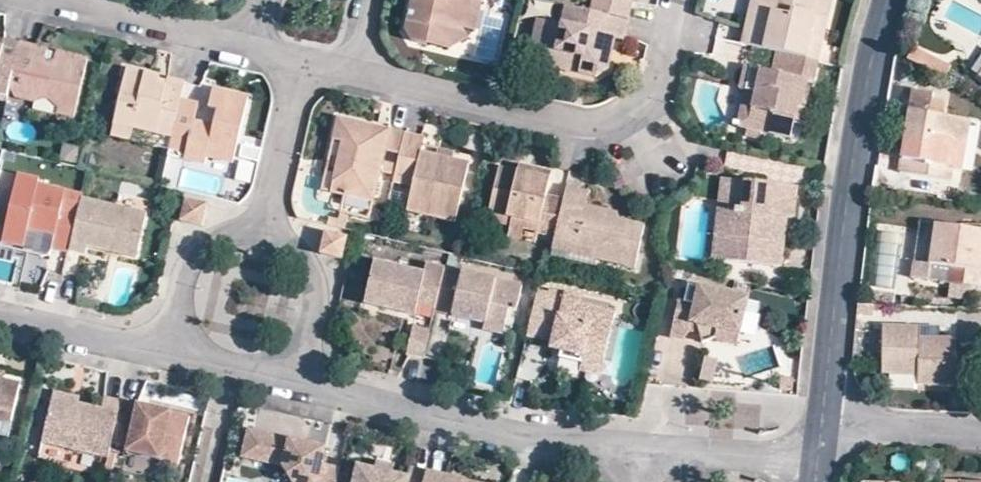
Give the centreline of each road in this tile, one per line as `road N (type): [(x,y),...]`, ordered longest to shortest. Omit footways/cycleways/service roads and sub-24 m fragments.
road 1 (residential): [(886,0),(852,164),(821,424)]
road 2 (residential): [(680,0),(659,94),(603,129),(354,73)]
road 3 (residential): [(656,451),(487,426),(330,390),(292,358)]
road 4 (residential): [(245,49),(35,0)]
road 5 (residential): [(191,343),(129,343),(0,314)]
road 6 (residential): [(301,64),(263,230)]
road 7 (residential): [(263,230),(215,237),(183,273),(180,321),(191,343)]
road 8 (residential): [(292,358),(309,341),(321,296),(304,254),(263,230)]
road 9 (residential): [(816,460),(656,451)]
road 10 (residential): [(821,424),(980,435)]

